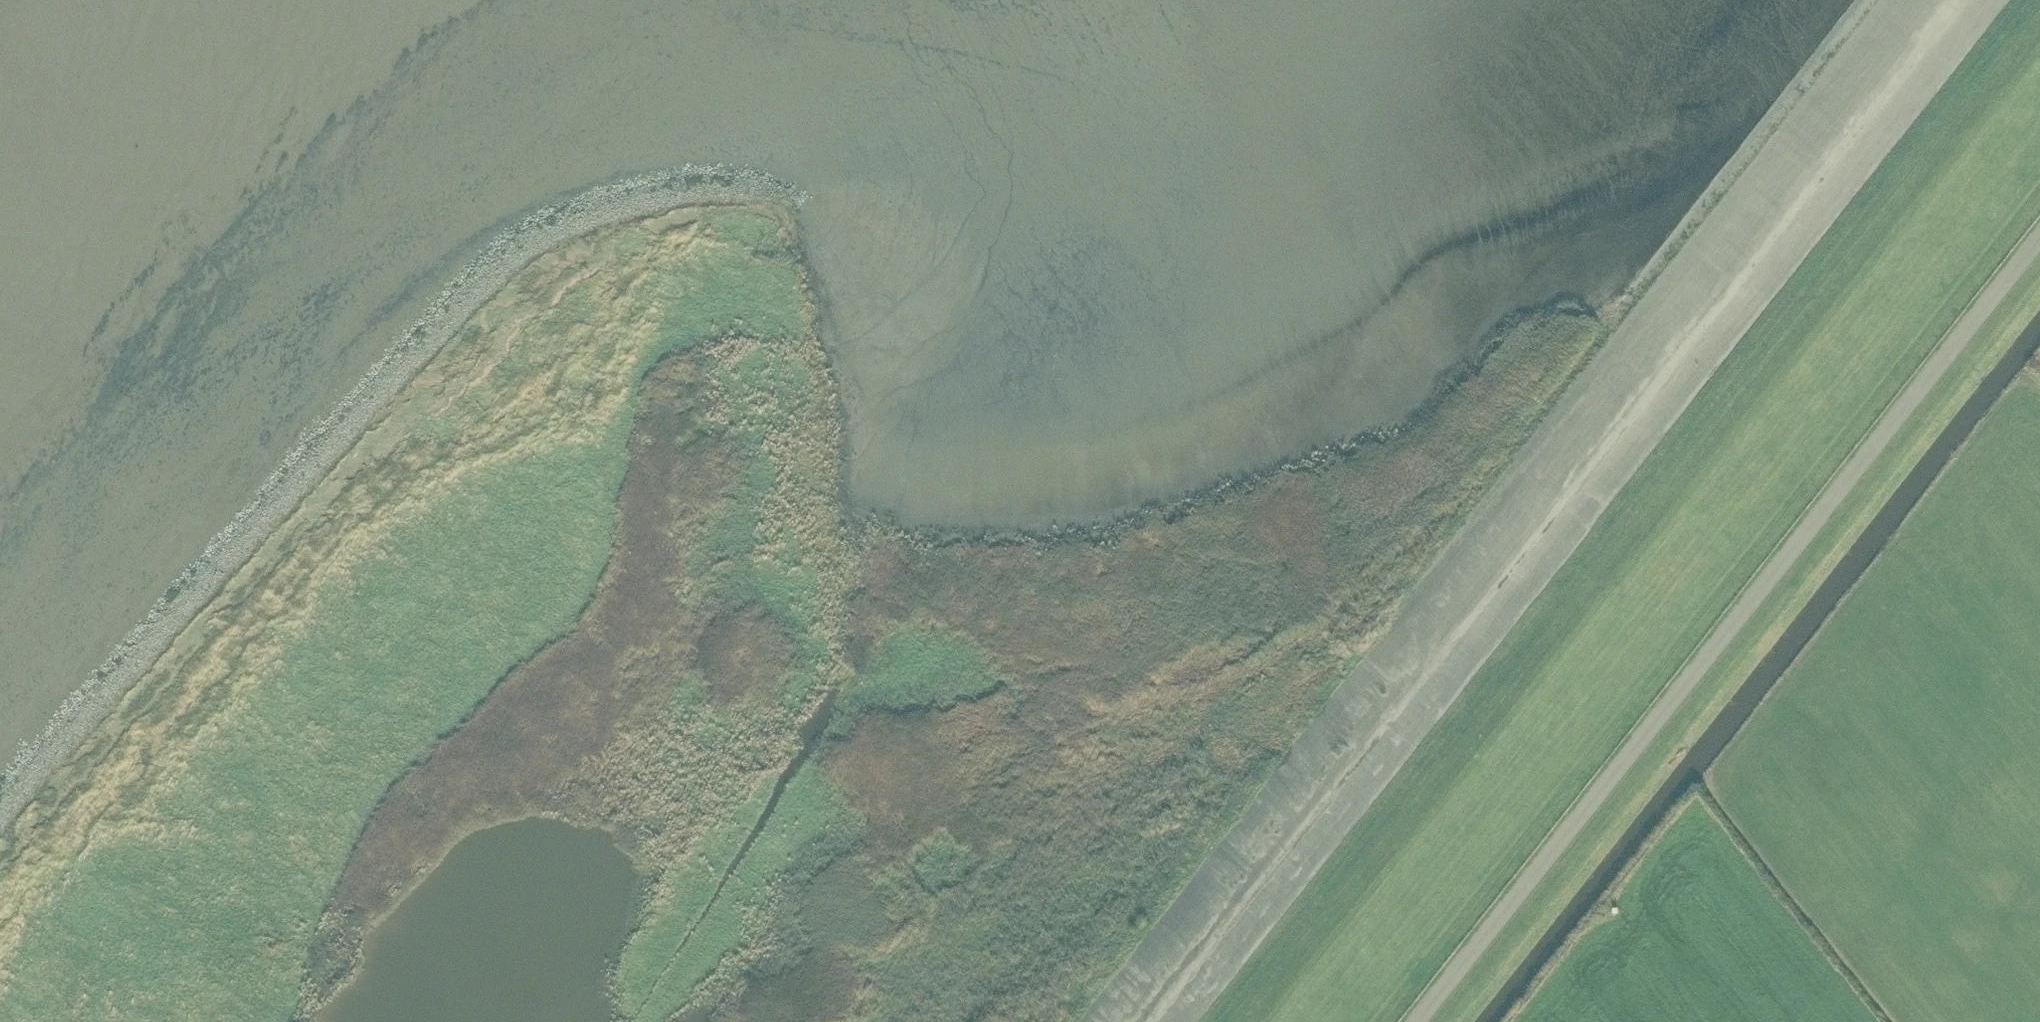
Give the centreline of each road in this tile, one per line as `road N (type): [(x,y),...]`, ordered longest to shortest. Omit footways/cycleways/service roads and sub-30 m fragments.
road 1 (unclassified): [(1420,1021),(2039,241)]

